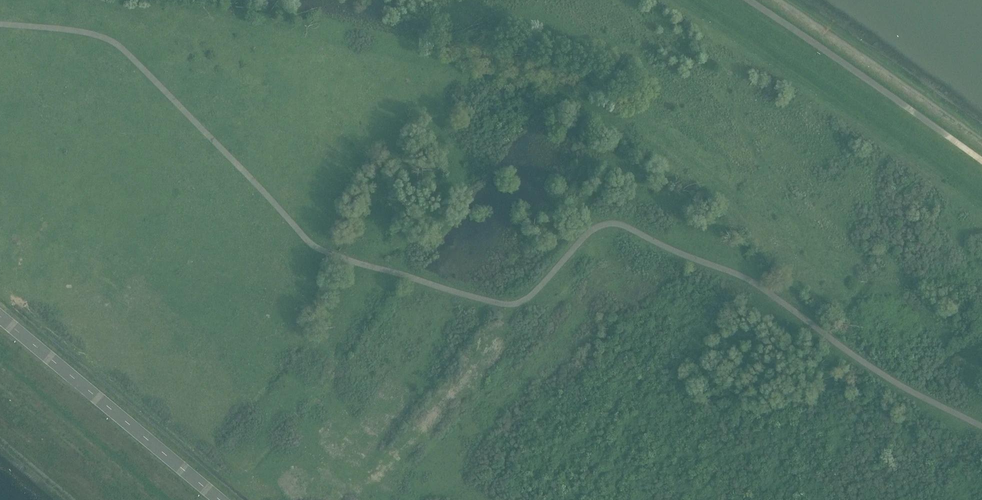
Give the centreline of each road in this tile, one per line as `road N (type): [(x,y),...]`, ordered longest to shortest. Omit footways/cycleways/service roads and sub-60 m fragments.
road 1 (tertiary): [(220,499),(0,316)]

